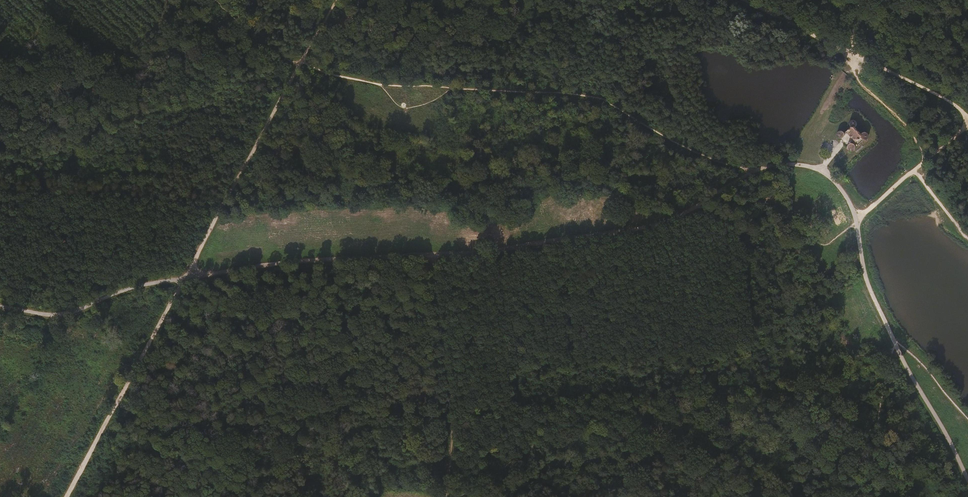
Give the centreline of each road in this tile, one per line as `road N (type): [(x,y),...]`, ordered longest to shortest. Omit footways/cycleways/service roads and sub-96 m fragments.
road 1 (track): [(603,98),(368,83),(297,65)]
road 2 (track): [(433,262),(653,229),(726,188)]
road 3 (track): [(740,0),(967,117)]
road 4 (track): [(185,277),(66,496)]
road 5 (track): [(185,277),(433,262)]
road 6 (track): [(185,277),(297,65)]
road 7 (track): [(433,262),(456,430),(449,496)]
road 8 (track): [(0,311),(60,320),(185,277)]
road 9 (track): [(603,98),(713,162)]

